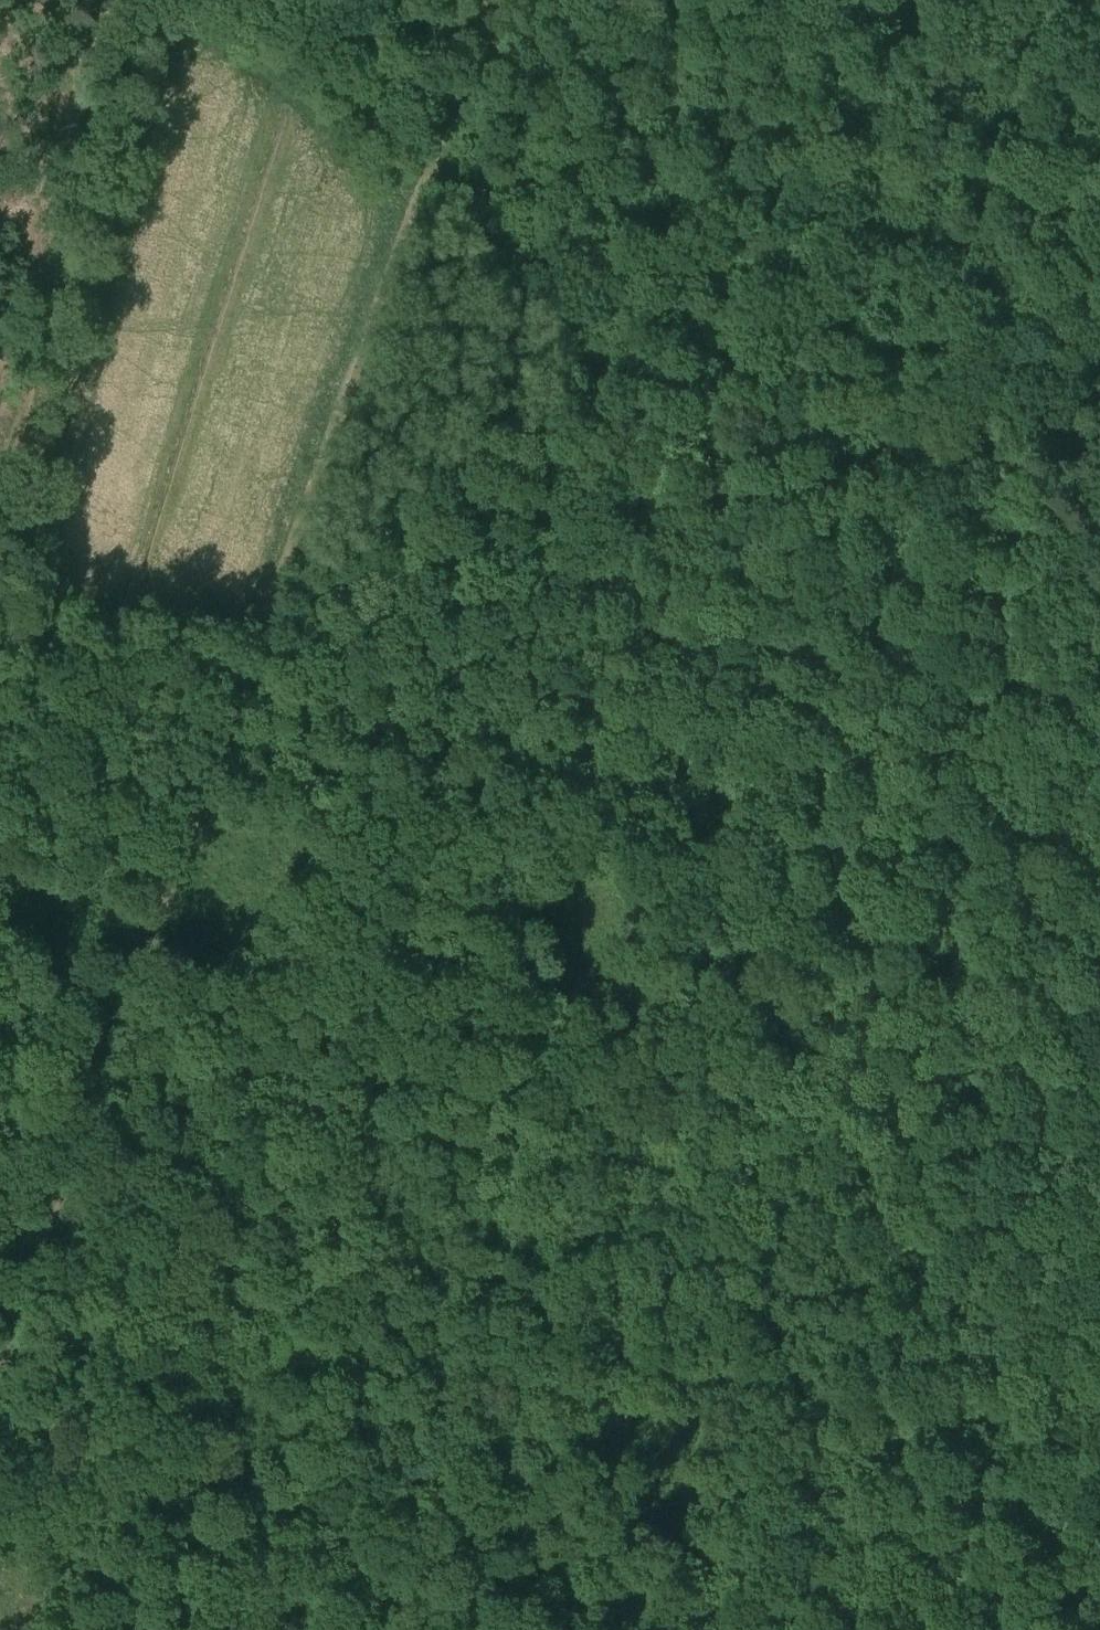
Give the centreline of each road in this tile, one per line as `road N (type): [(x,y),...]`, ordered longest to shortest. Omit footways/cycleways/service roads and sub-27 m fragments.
road 1 (track): [(0,1349),(491,0)]
road 2 (track): [(906,0),(1099,531)]

